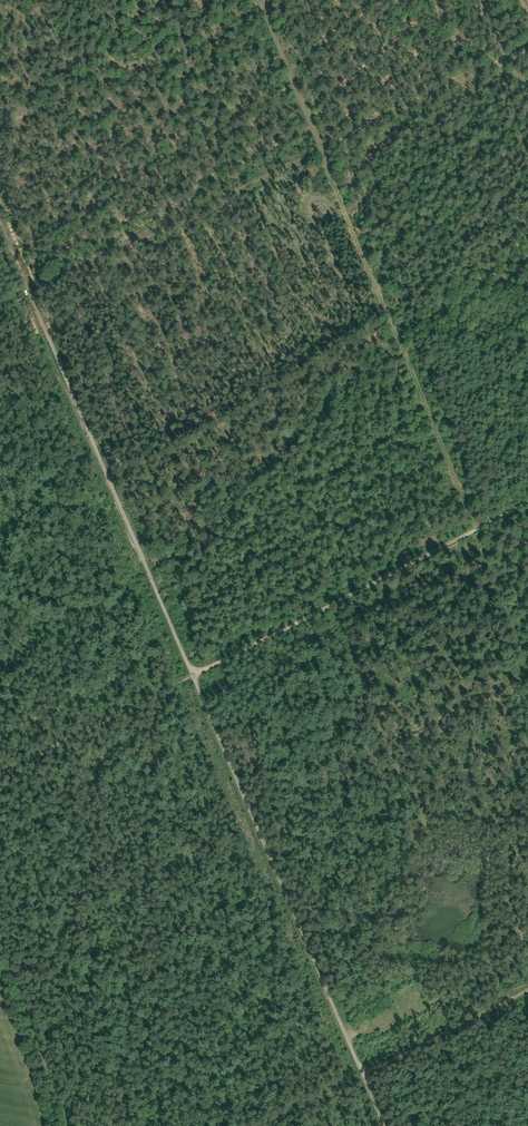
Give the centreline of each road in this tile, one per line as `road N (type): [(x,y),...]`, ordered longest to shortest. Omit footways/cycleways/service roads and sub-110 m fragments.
road 1 (track): [(0,227),(365,1081)]
road 2 (track): [(0,771),(527,506)]
road 3 (track): [(0,305),(318,152)]
road 4 (track): [(365,1081),(527,992)]

